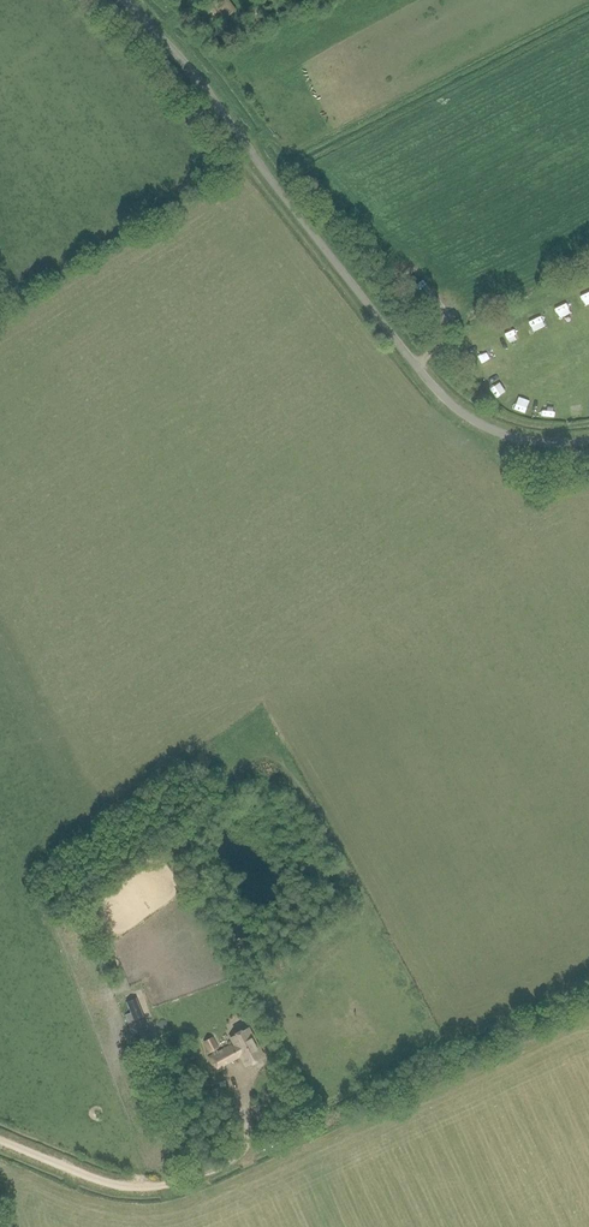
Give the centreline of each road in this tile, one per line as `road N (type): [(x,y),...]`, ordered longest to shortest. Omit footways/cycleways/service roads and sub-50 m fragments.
road 1 (unclassified): [(588,440),(513,436),(452,406),(197,79),(124,0)]
road 2 (track): [(0,1141),(107,1183),(186,1180),(588,996)]

